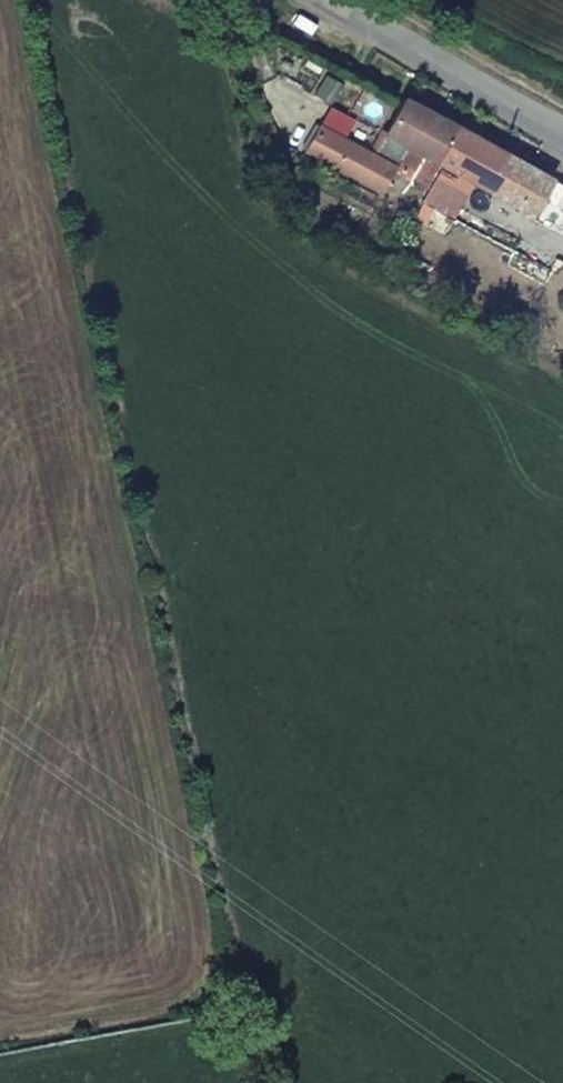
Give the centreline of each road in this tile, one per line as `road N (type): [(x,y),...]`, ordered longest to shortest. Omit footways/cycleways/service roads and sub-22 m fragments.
road 1 (unclassified): [(562,131),(326,0)]

